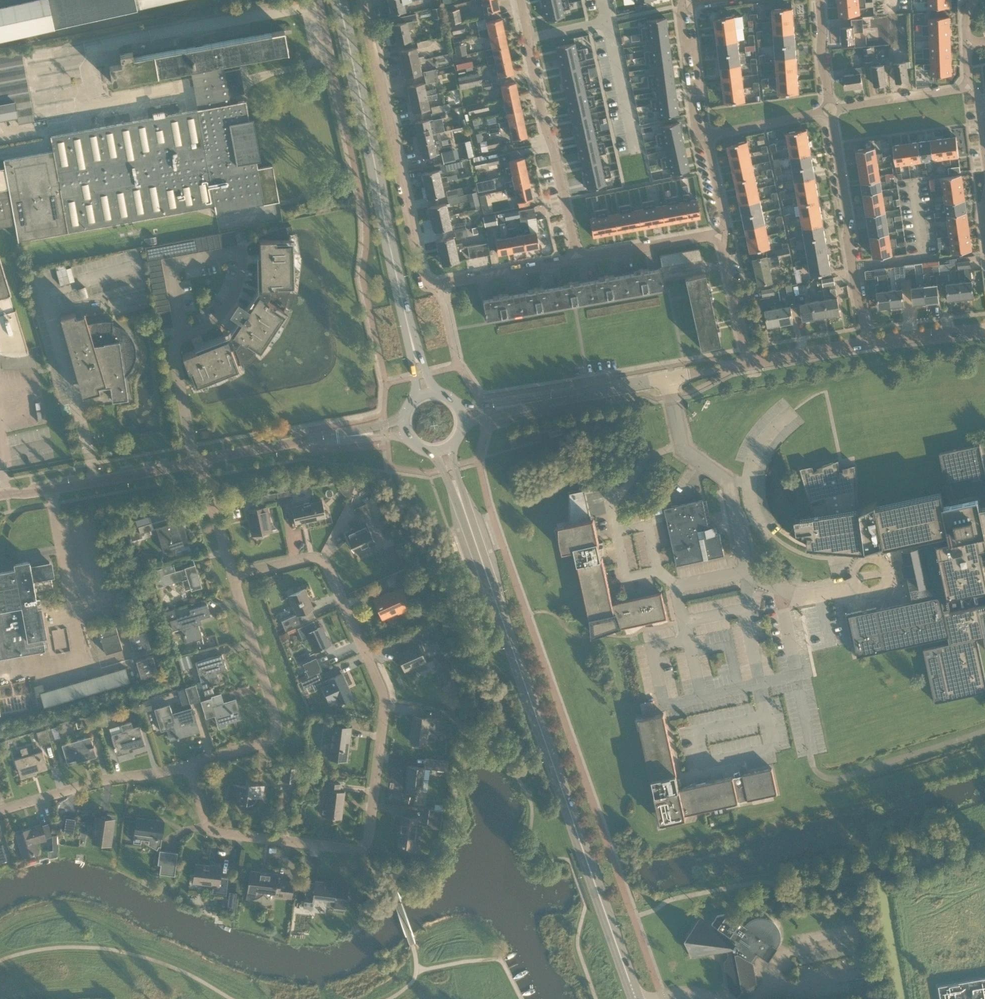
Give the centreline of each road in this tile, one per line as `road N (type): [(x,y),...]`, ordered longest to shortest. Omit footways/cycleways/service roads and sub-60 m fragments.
road 1 (residential): [(189,765),(212,831),(354,849),(367,842),(384,696),(326,565),(311,557),(232,575)]
road 2 (primary): [(636,998),(466,518)]
road 3 (primary): [(408,327),(339,0)]
road 4 (unclassified): [(669,379),(684,449),(729,484),(749,574),(799,594),(853,584)]
road 5 (residential): [(422,275),(361,0)]
road 6 (residential): [(578,259),(520,0)]
road 7 (residential): [(232,575),(277,732),(270,741),(189,765)]
road 8 (residential): [(185,335),(172,263),(242,250),(233,297),(199,330)]
road 9 (residential): [(868,343),(830,109)]
road 10 (tertiary): [(0,495),(196,461)]
road 11 (residential): [(189,765),(0,811)]
road 12 (residential): [(422,275),(433,285),(578,259)]
road 13 (residential): [(578,259),(723,236)]
road 14 (tertiary): [(196,461),(337,437)]
road 15 (residential): [(830,109),(971,87)]
road 16 (residential): [(706,135),(695,125),(691,97),(699,85),(684,42),(686,3)]
road 17 (tertiary): [(535,402),(669,379)]
road 18 (residential): [(196,461),(173,349),(185,335)]
road 19 (residential): [(748,364),(723,236)]
road 20 (residential): [(706,135),(830,109)]
road 21 (tertiary): [(748,364),(868,343)]

